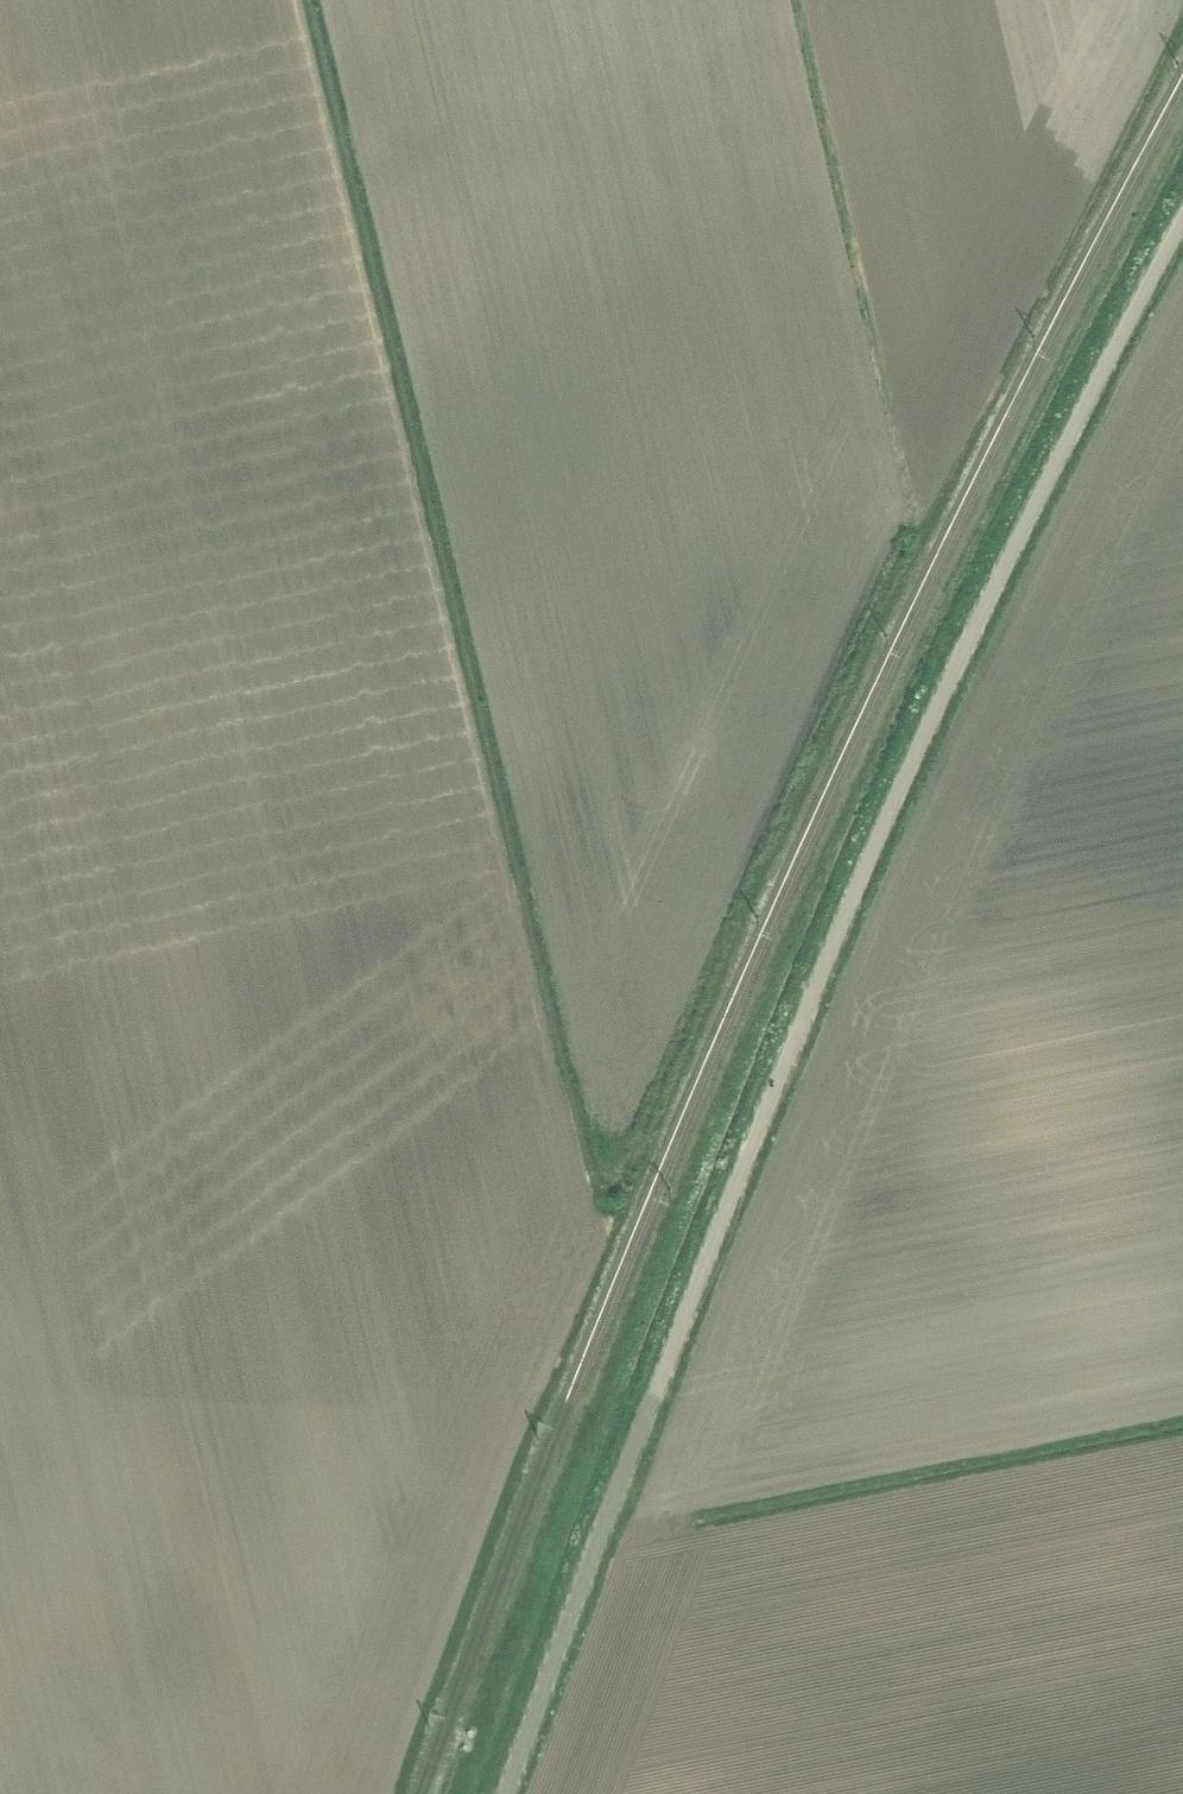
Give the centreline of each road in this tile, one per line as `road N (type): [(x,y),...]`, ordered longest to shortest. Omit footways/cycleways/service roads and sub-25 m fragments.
road 1 (unclassified): [(506,1793),(880,826),(1182,218)]

